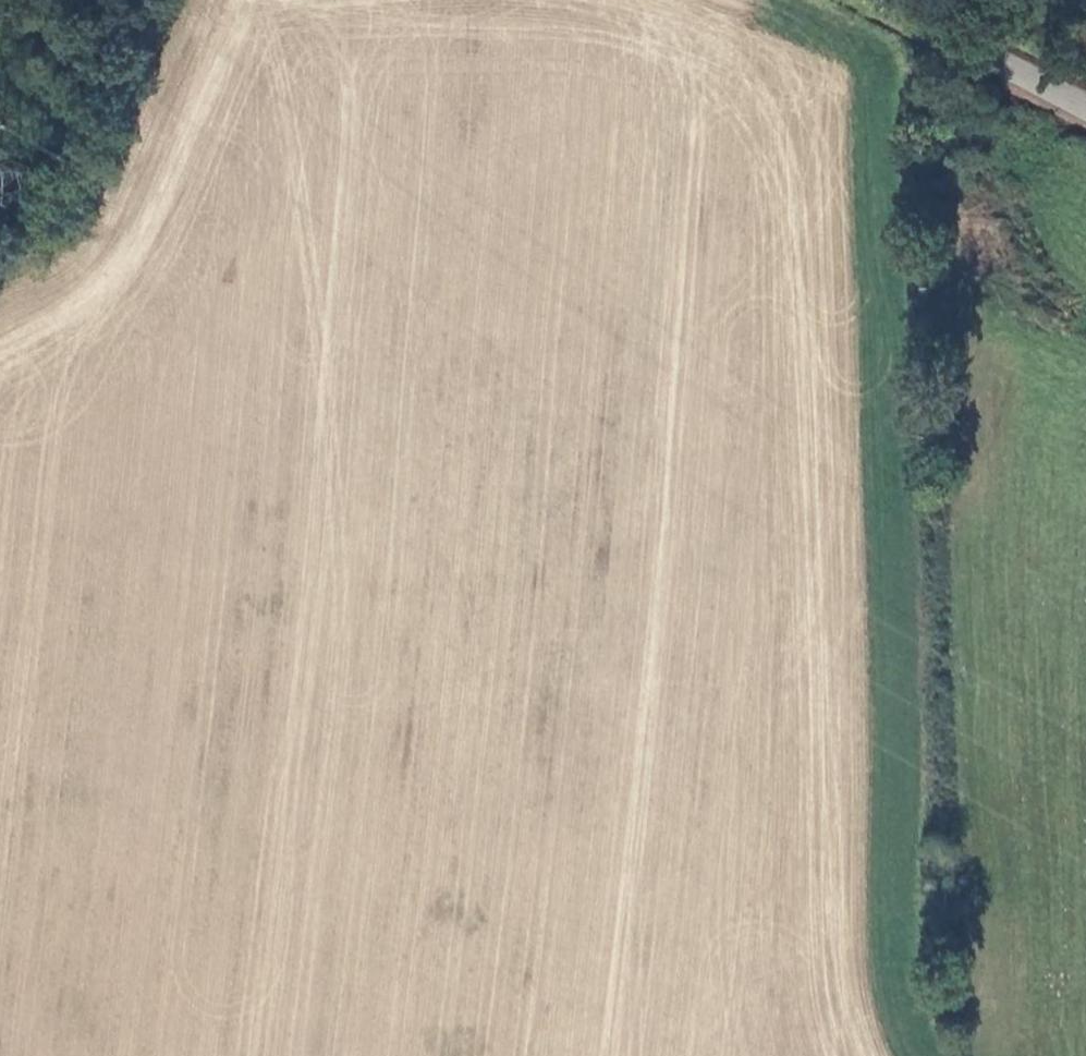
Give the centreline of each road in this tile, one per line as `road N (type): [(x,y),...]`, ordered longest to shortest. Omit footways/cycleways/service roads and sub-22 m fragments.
road 1 (unclassified): [(863,0),(1085,111)]

